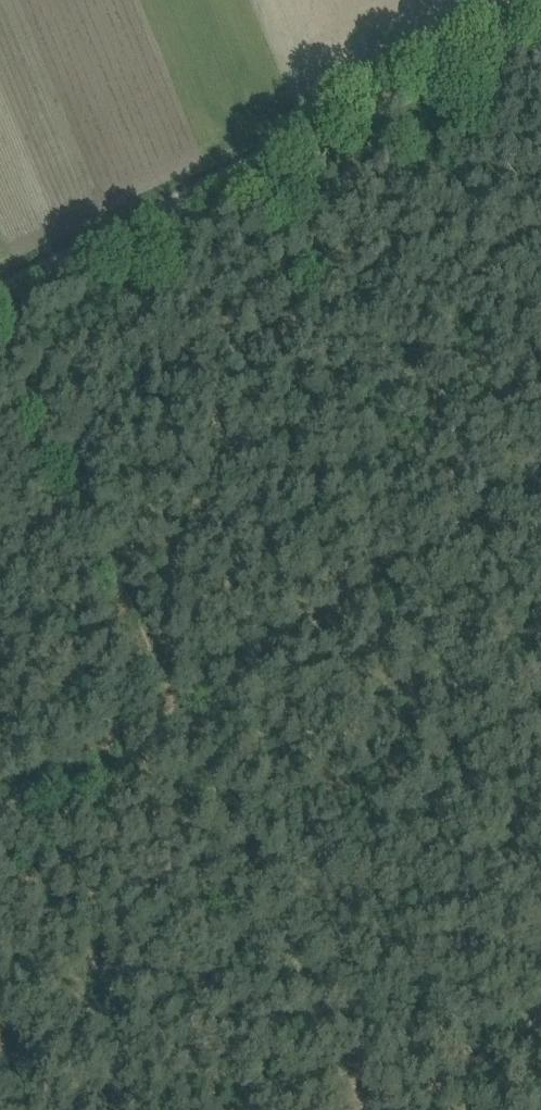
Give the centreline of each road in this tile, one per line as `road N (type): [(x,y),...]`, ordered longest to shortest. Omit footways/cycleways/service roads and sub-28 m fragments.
road 1 (track): [(0,318),(341,1021),(376,1109)]
road 2 (track): [(0,289),(540,22)]
road 3 (track): [(540,1008),(394,1109)]

